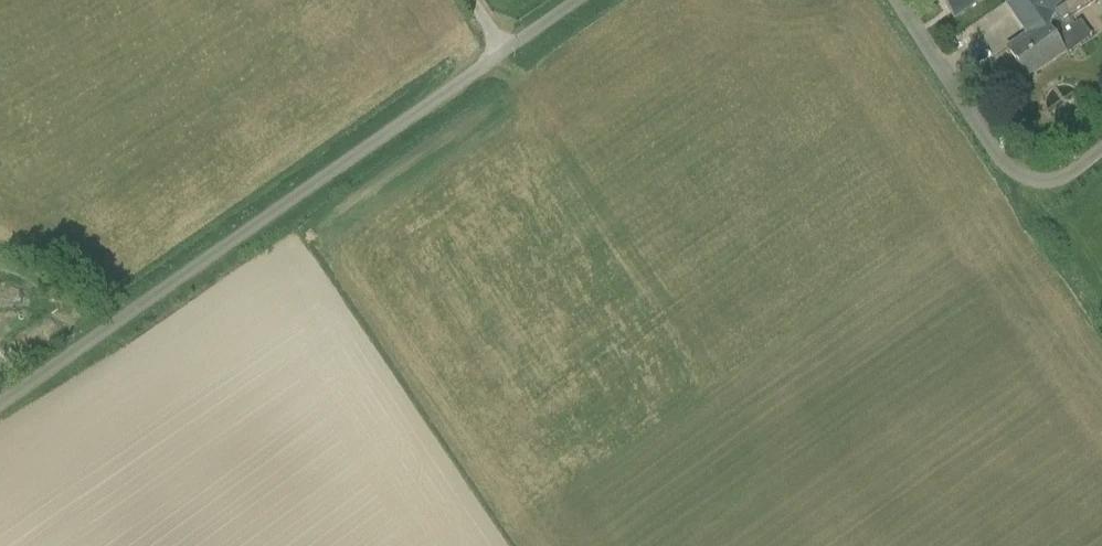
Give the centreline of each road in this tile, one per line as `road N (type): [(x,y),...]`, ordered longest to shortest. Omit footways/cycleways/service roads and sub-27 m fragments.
road 1 (unclassified): [(0,400),(580,0)]
road 2 (unclassified): [(890,0),(1002,164),(1020,177),(1070,175),(1101,149)]

